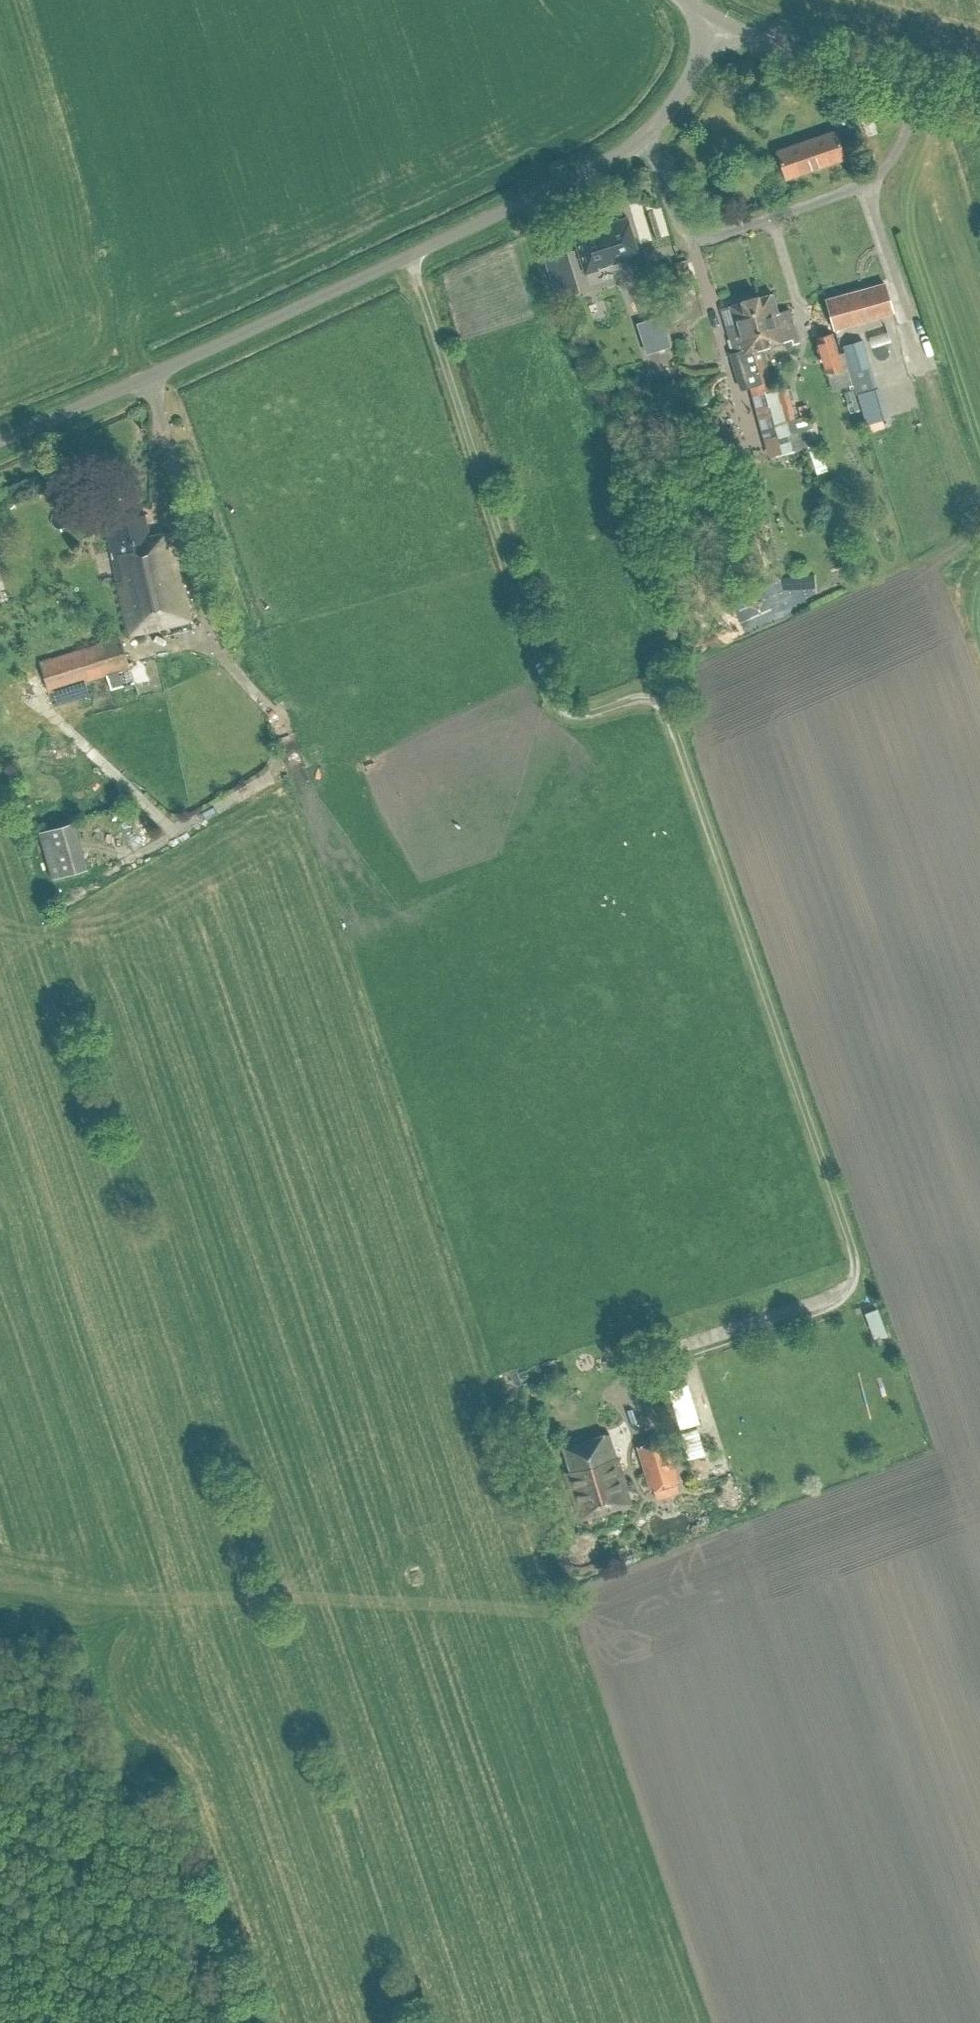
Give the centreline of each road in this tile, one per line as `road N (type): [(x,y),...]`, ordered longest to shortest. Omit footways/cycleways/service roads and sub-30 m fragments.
road 1 (unclassified): [(0,439),(431,245),(639,139)]
road 2 (unclassified): [(639,139),(684,230),(716,236),(876,175),(899,146),(919,85)]
road 3 (track): [(943,91),(902,200),(910,249),(979,436)]
road 4 (unclassified): [(919,85),(719,23)]
road 5 (unclassified): [(639,139),(665,115),(719,23)]

